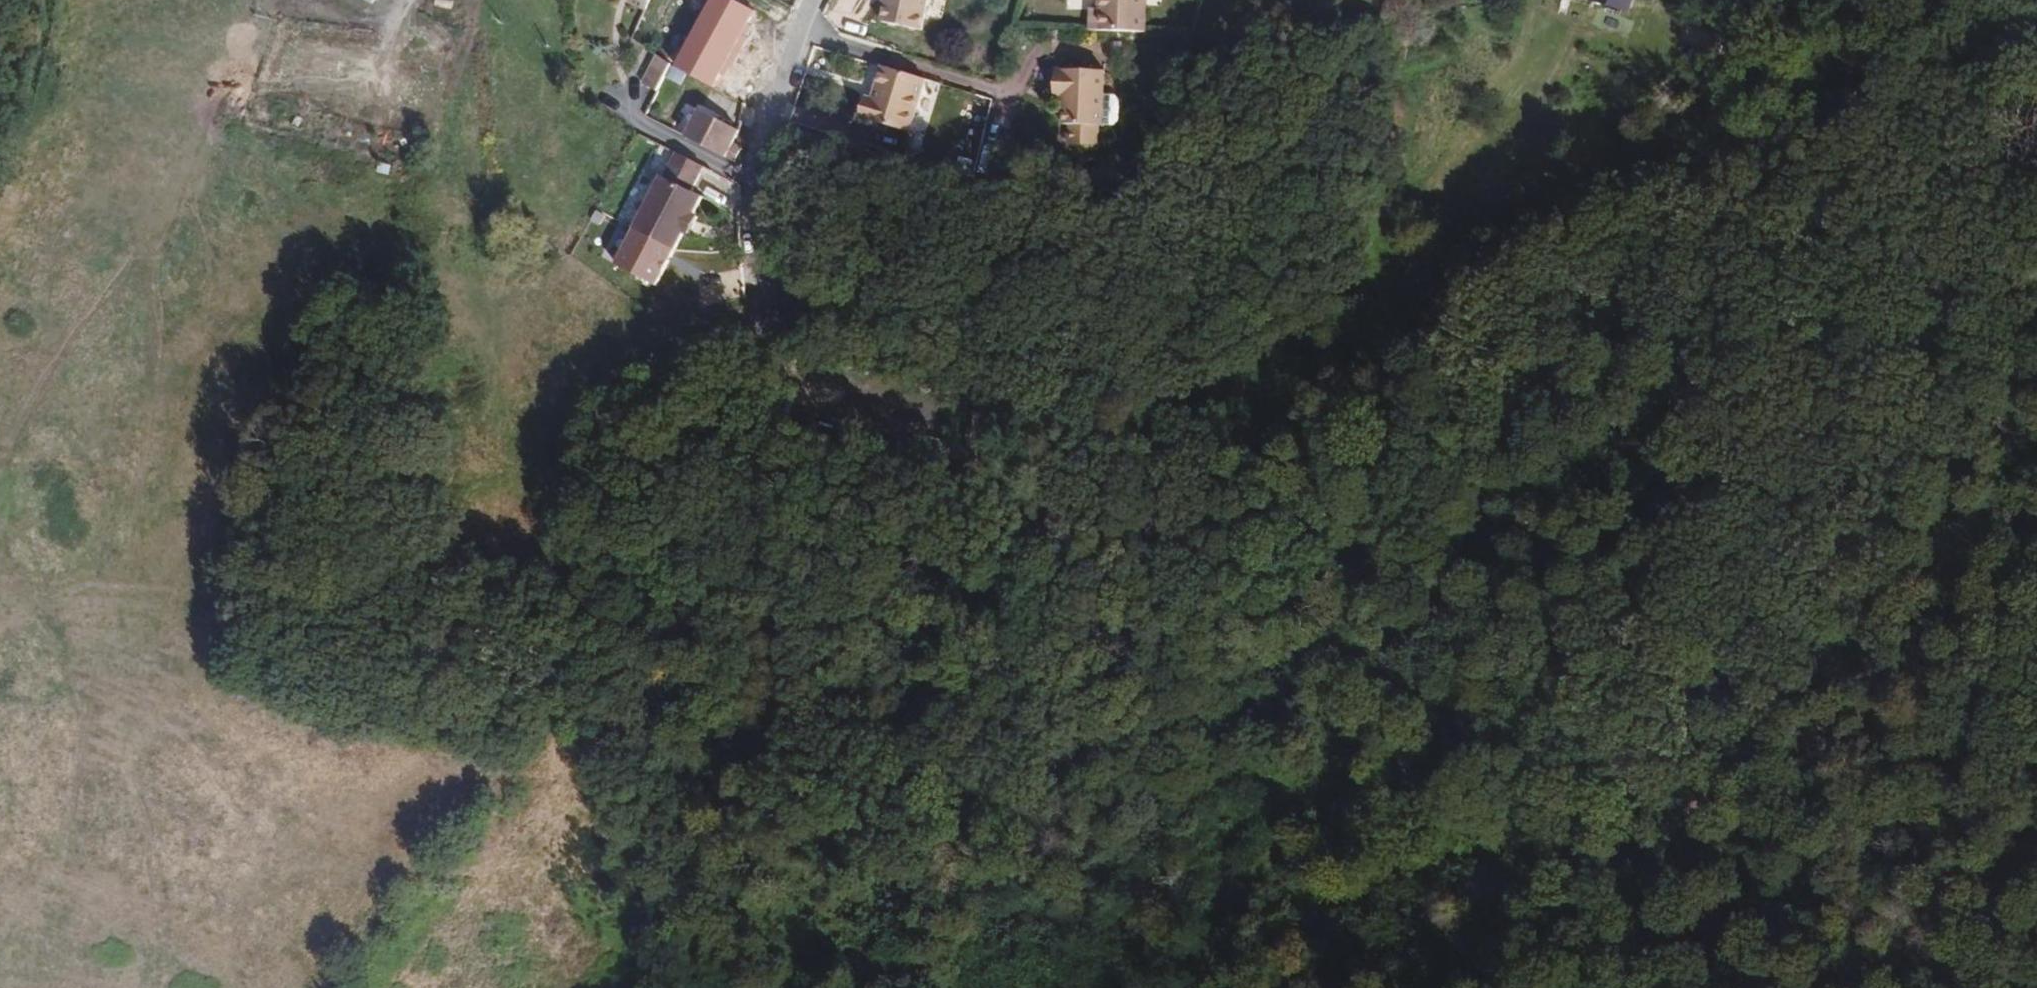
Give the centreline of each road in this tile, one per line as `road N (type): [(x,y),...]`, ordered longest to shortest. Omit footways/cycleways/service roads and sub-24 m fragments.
road 1 (track): [(1276,987),(1332,904),(1512,834),(1665,867),(1776,945),(1997,987)]
road 2 (residential): [(745,202),(817,0)]
road 3 (track): [(0,157),(45,0)]

